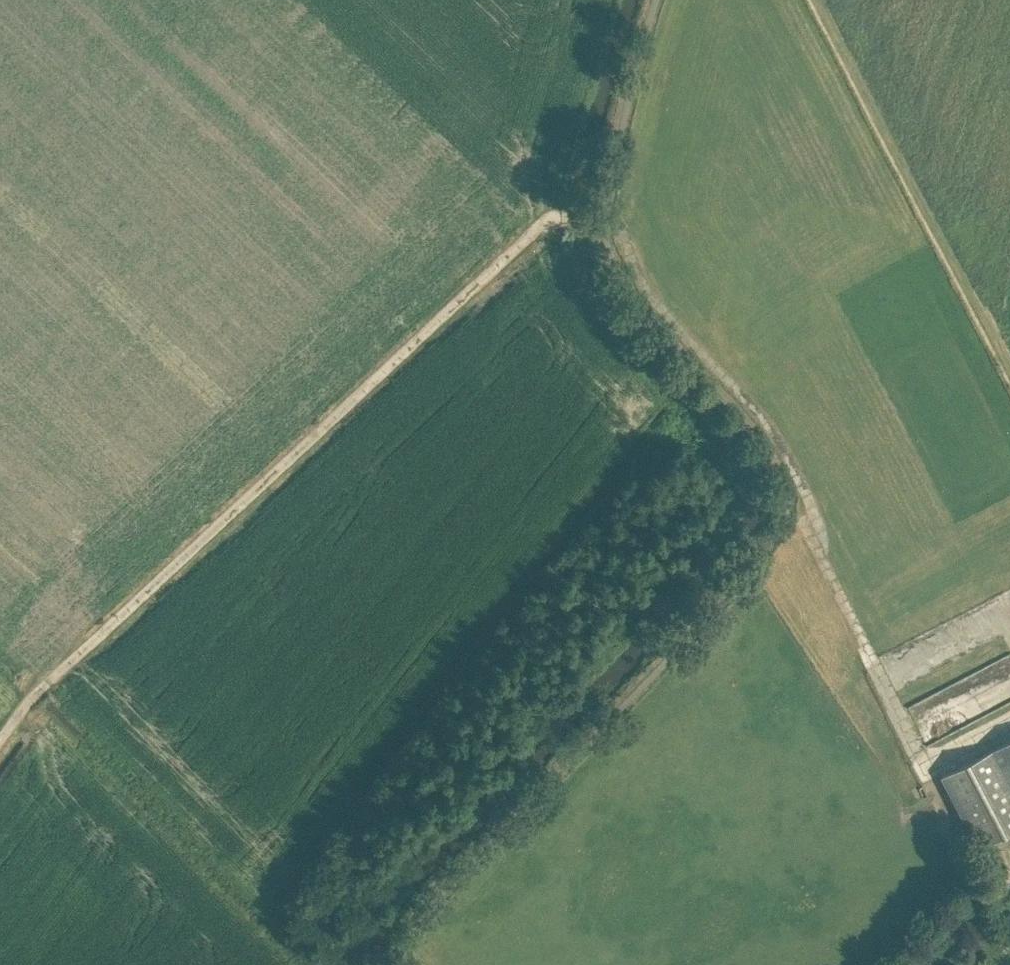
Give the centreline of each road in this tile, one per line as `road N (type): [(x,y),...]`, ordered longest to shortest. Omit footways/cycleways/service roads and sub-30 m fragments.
road 1 (track): [(0,744),(35,698),(522,249),(559,221),(604,220)]
road 2 (track): [(815,0),(1009,373)]

